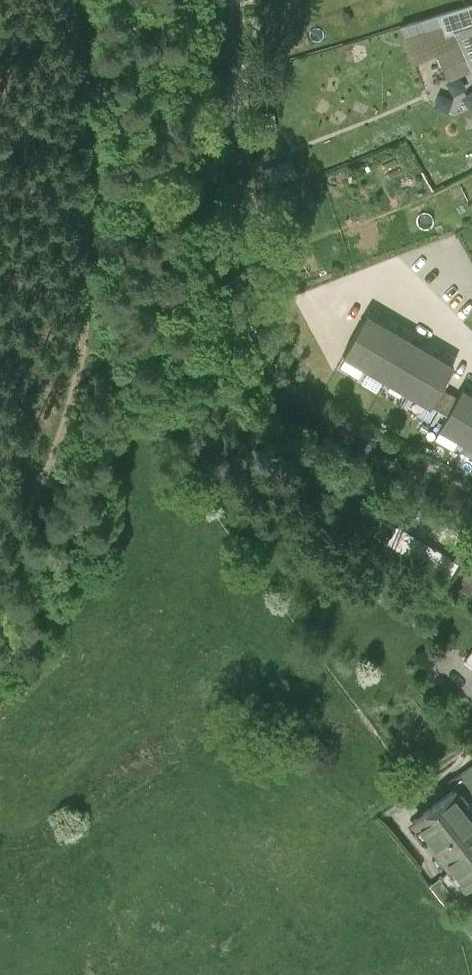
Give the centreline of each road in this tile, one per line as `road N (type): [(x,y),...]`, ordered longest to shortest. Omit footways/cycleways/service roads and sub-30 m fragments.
road 1 (track): [(70,0),(88,100),(83,362),(53,467),(0,557)]
road 2 (track): [(471,750),(369,821)]

